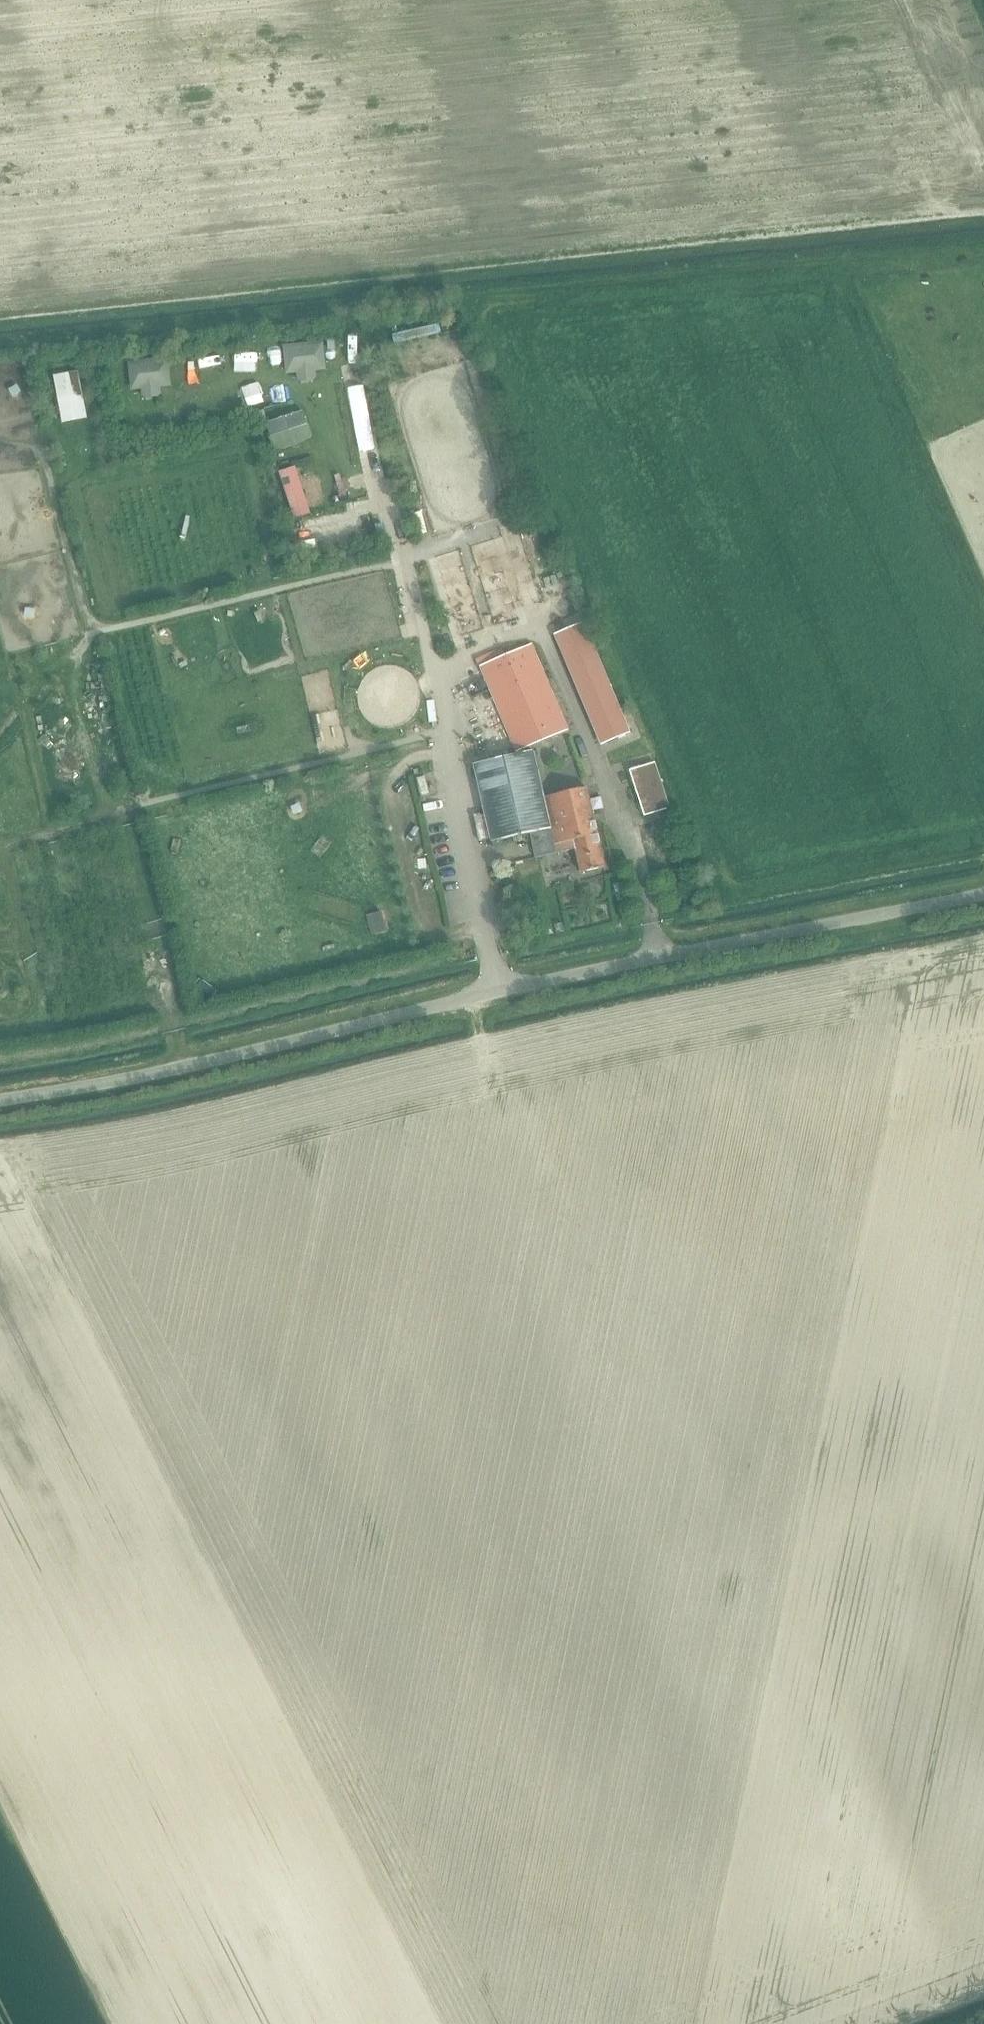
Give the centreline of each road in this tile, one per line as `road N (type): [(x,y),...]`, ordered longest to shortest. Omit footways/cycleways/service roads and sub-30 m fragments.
road 1 (unclassified): [(0,1100),(269,1051),(497,989),(983,894)]

